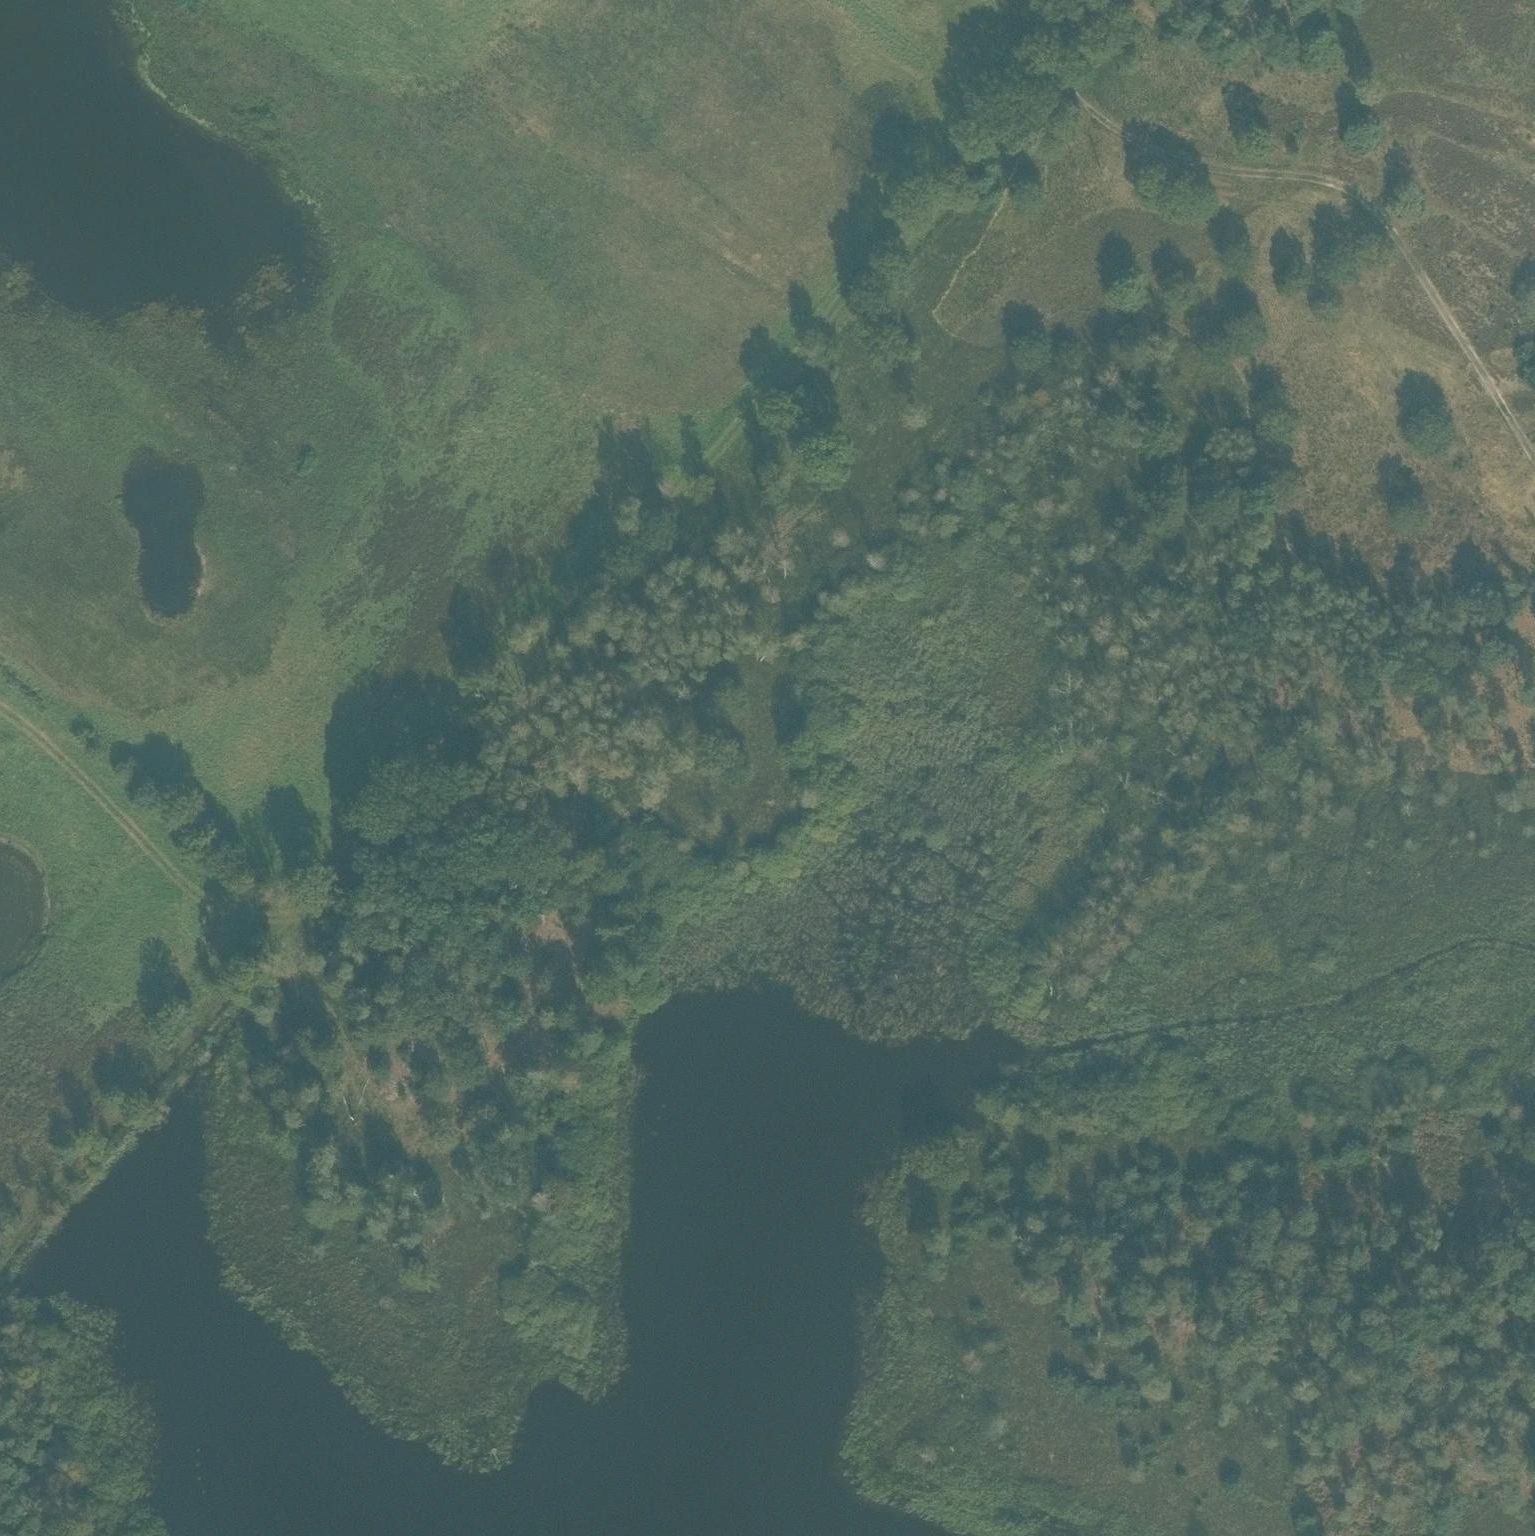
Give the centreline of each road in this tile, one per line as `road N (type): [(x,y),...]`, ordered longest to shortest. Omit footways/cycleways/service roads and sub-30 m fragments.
road 1 (track): [(1050,78),(0,1262)]
road 2 (track): [(1050,78),(1149,146),(1339,185),(1360,198),(1396,229),(1534,464)]

